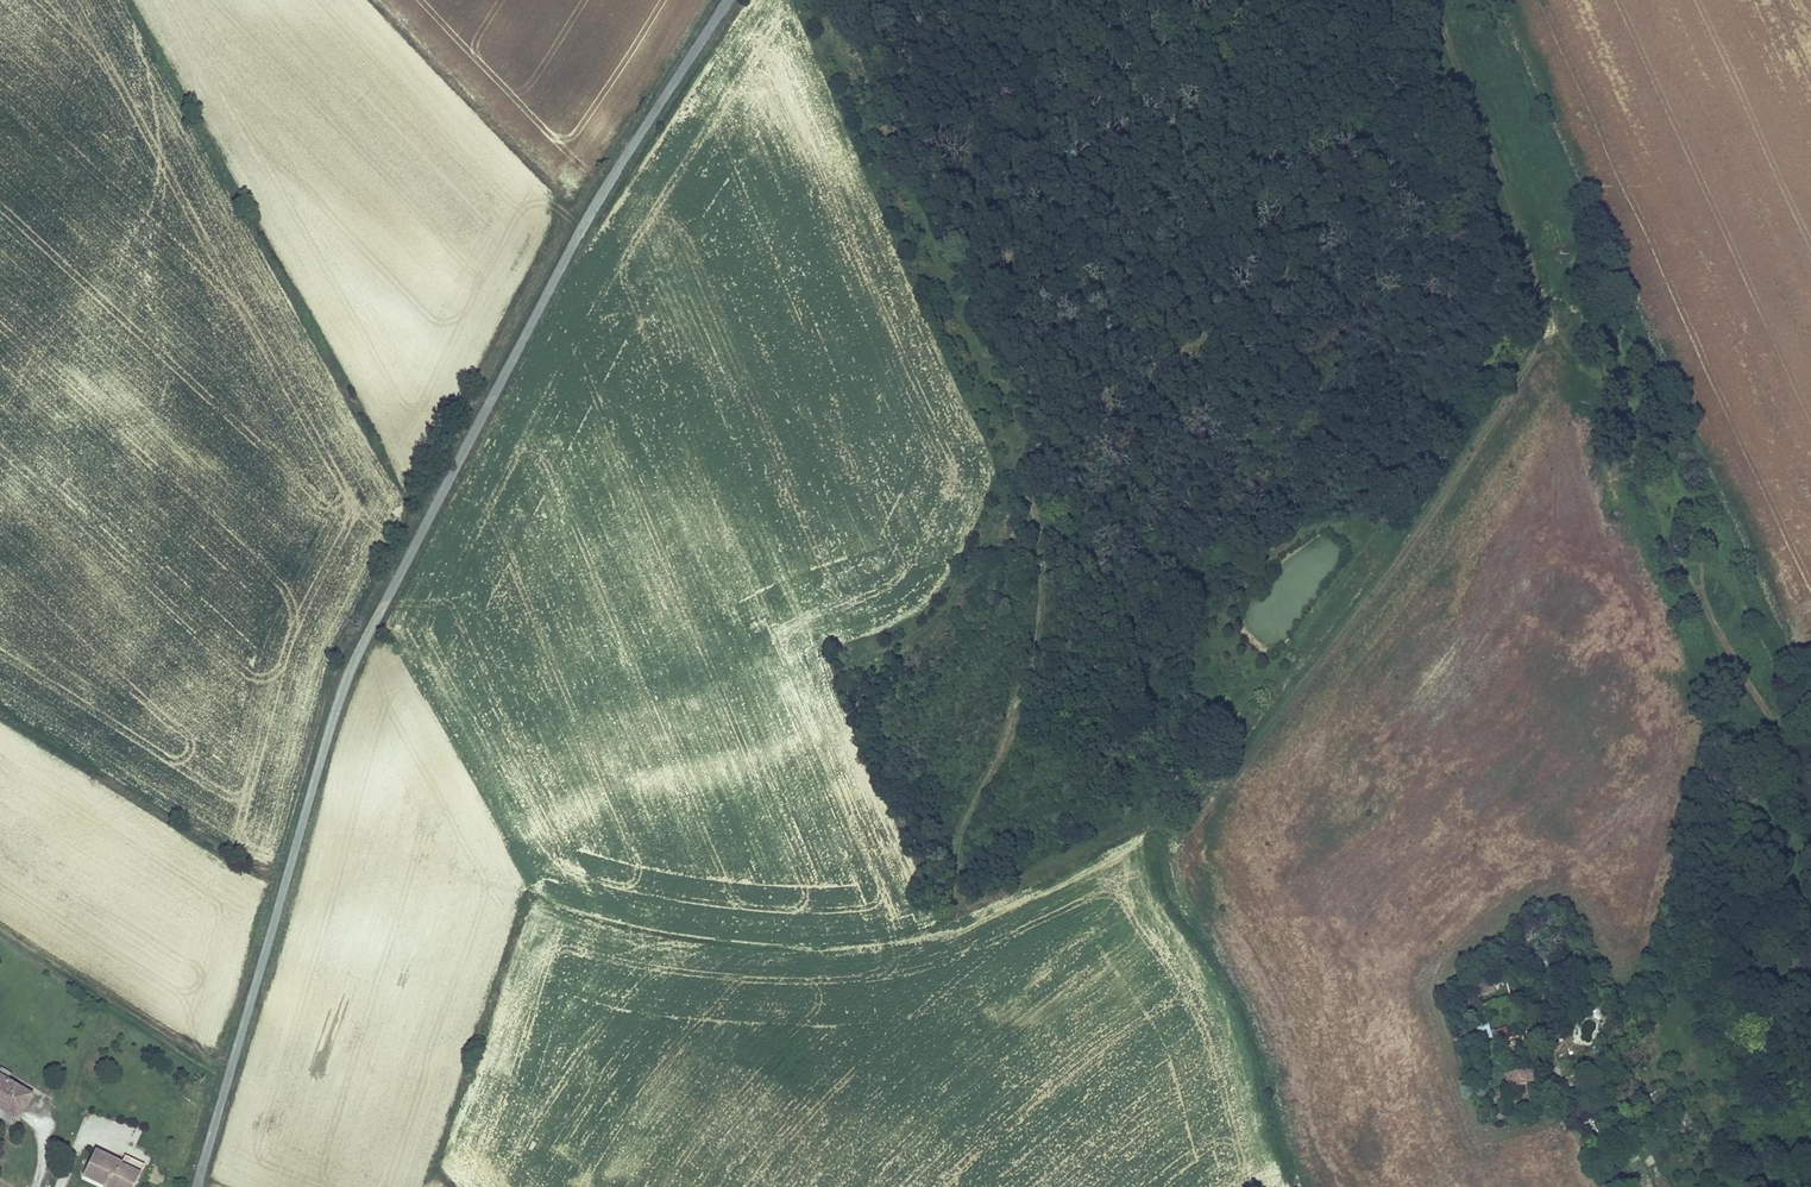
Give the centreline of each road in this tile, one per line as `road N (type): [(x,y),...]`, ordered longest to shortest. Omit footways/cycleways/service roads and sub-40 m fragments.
road 1 (unclassified): [(728,0),(592,210),(356,658),(196,1186)]

